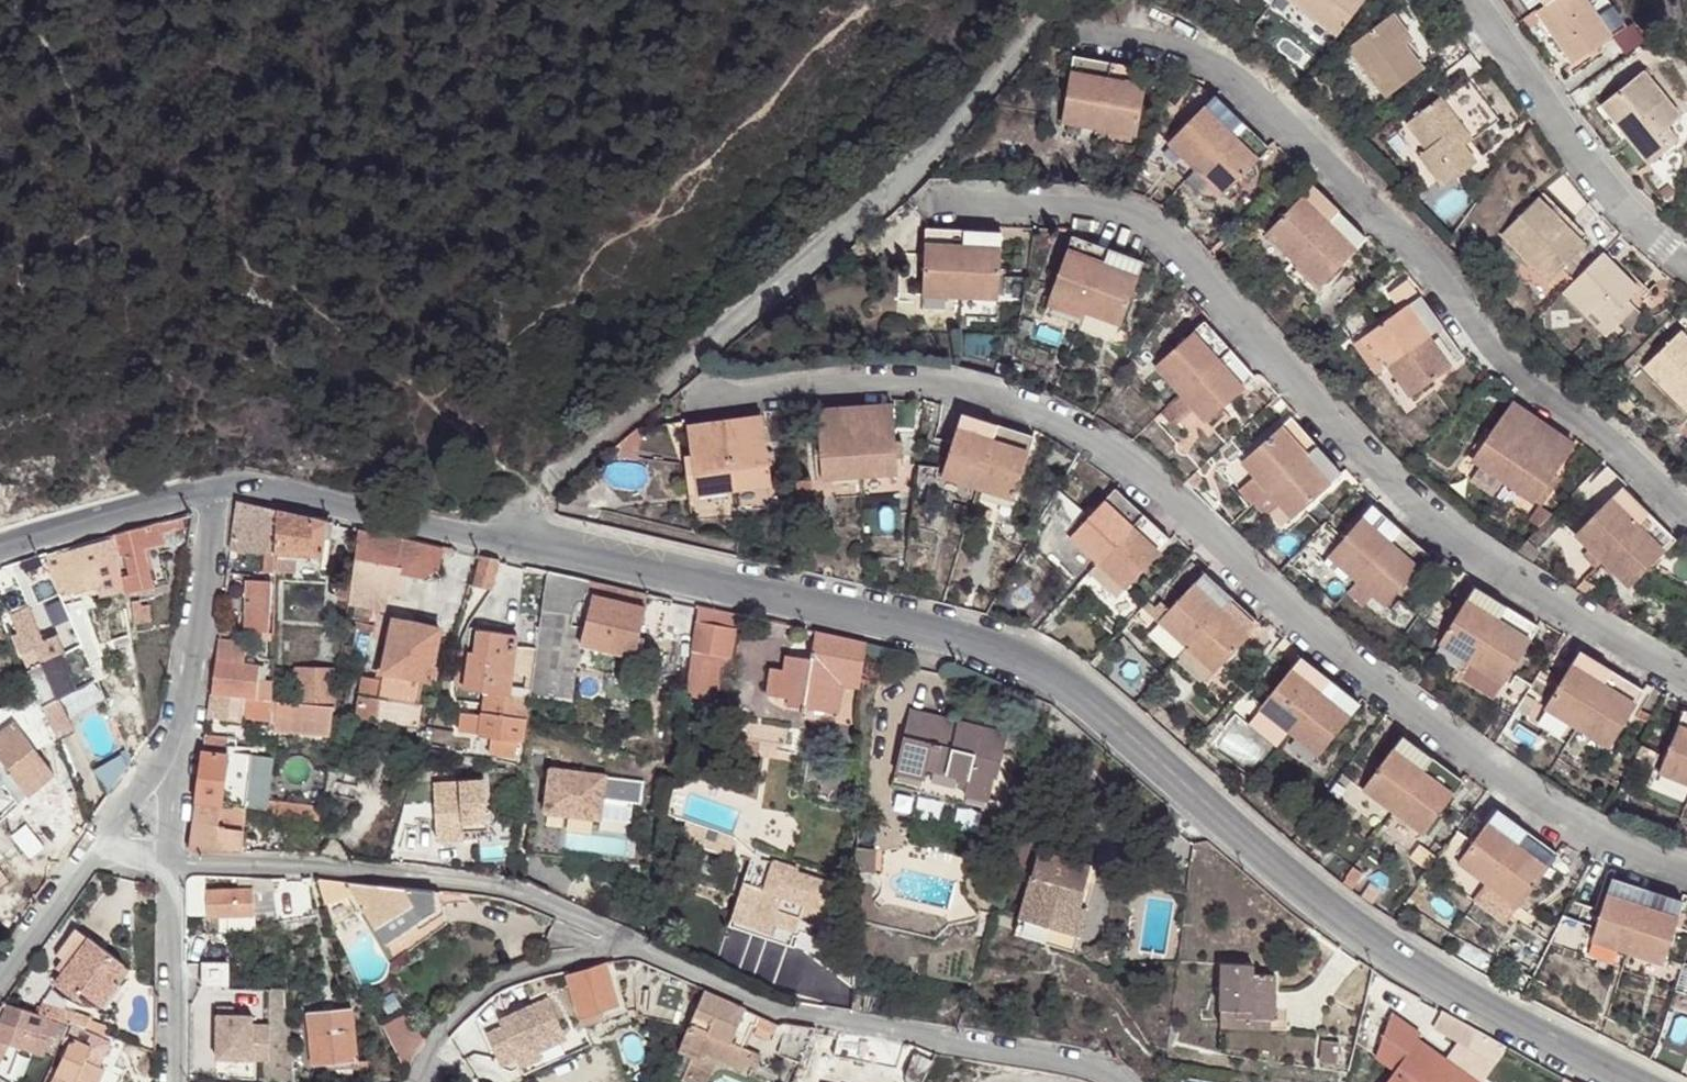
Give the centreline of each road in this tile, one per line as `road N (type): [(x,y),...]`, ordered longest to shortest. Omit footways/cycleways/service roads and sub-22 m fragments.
road 1 (unclassified): [(1643,1081),(1386,946),(1286,870),(1132,729),(1028,655),(299,490),(257,482),(221,489)]
road 2 (residential): [(679,370),(713,396),(942,382),(1066,423),(1207,534),(1286,614),(1477,756),(1567,816),(1686,866)]
road 3 (residential): [(909,180),(951,199),(1143,219),(1449,533),(1563,618),(1686,685)]
road 4 (residential): [(1094,23),(1222,57),(1438,268),(1503,361),(1618,446),(1686,510)]
road 5 (residential): [(1124,1081),(1107,1069),(767,1006),(615,935)]
road 6 (residential): [(615,935),(510,888),(167,857)]
road 7 (residential): [(1686,265),(1609,198),(1477,0)]
road 8 (residential): [(413,1081),(446,1018),(497,978),(615,935)]
road 9 (residential): [(181,735),(221,489)]
road 10 (unclassified): [(221,489),(0,553)]
road 11 (residential): [(177,1081),(167,857)]
road 12 (residential): [(80,865),(181,735)]
road 13 (residential): [(0,978),(80,865)]
road 14 (residential): [(167,857),(181,735)]

